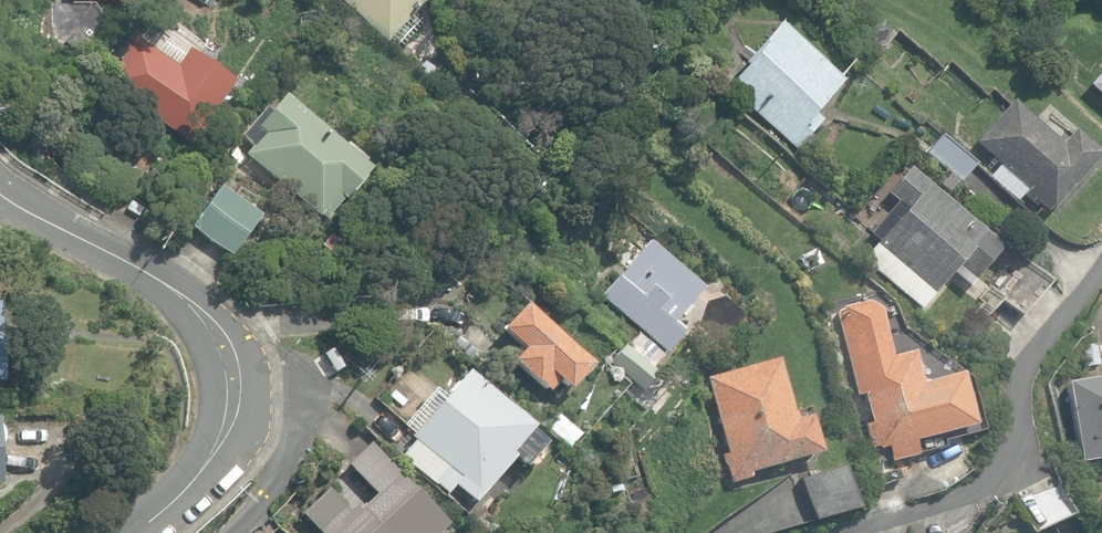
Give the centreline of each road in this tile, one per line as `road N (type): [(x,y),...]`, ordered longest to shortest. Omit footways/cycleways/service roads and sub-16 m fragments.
road 1 (residential): [(1101,272),(1019,382),(1011,445),(995,468),(971,491),(850,532)]
road 2 (residential): [(0,192),(171,288),(220,345),(229,377)]
road 3 (residential): [(223,532),(259,503),(302,426),(301,409),(279,390),(229,377)]
road 4 (residential): [(229,377),(226,426),(212,454),(138,532)]

